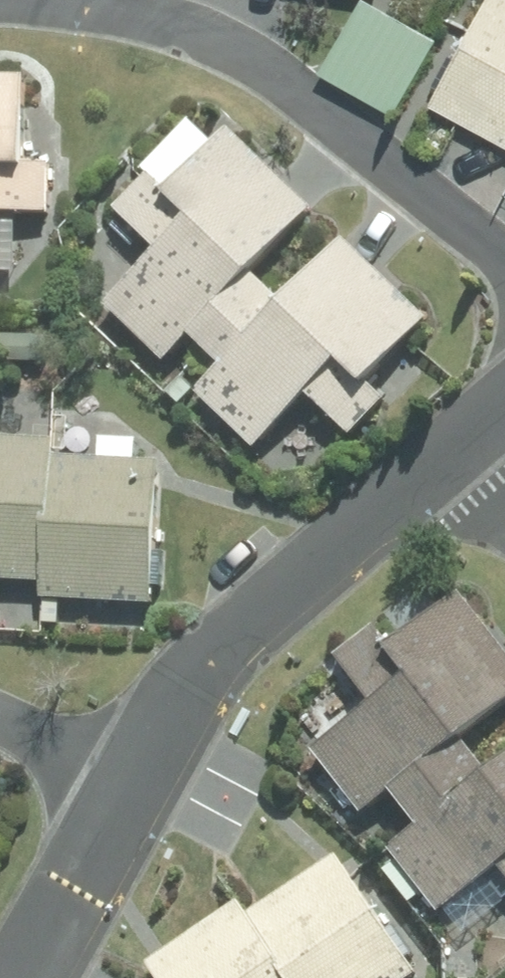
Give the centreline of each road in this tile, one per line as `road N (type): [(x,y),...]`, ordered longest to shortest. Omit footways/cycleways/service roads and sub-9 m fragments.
road 1 (residential): [(32,0),(166,23),(232,48),(347,129),(504,262)]
road 2 (residential): [(127,791),(215,665),(452,454)]
road 3 (residential): [(31,977),(127,791)]
road 4 (residential): [(0,723),(127,791)]

